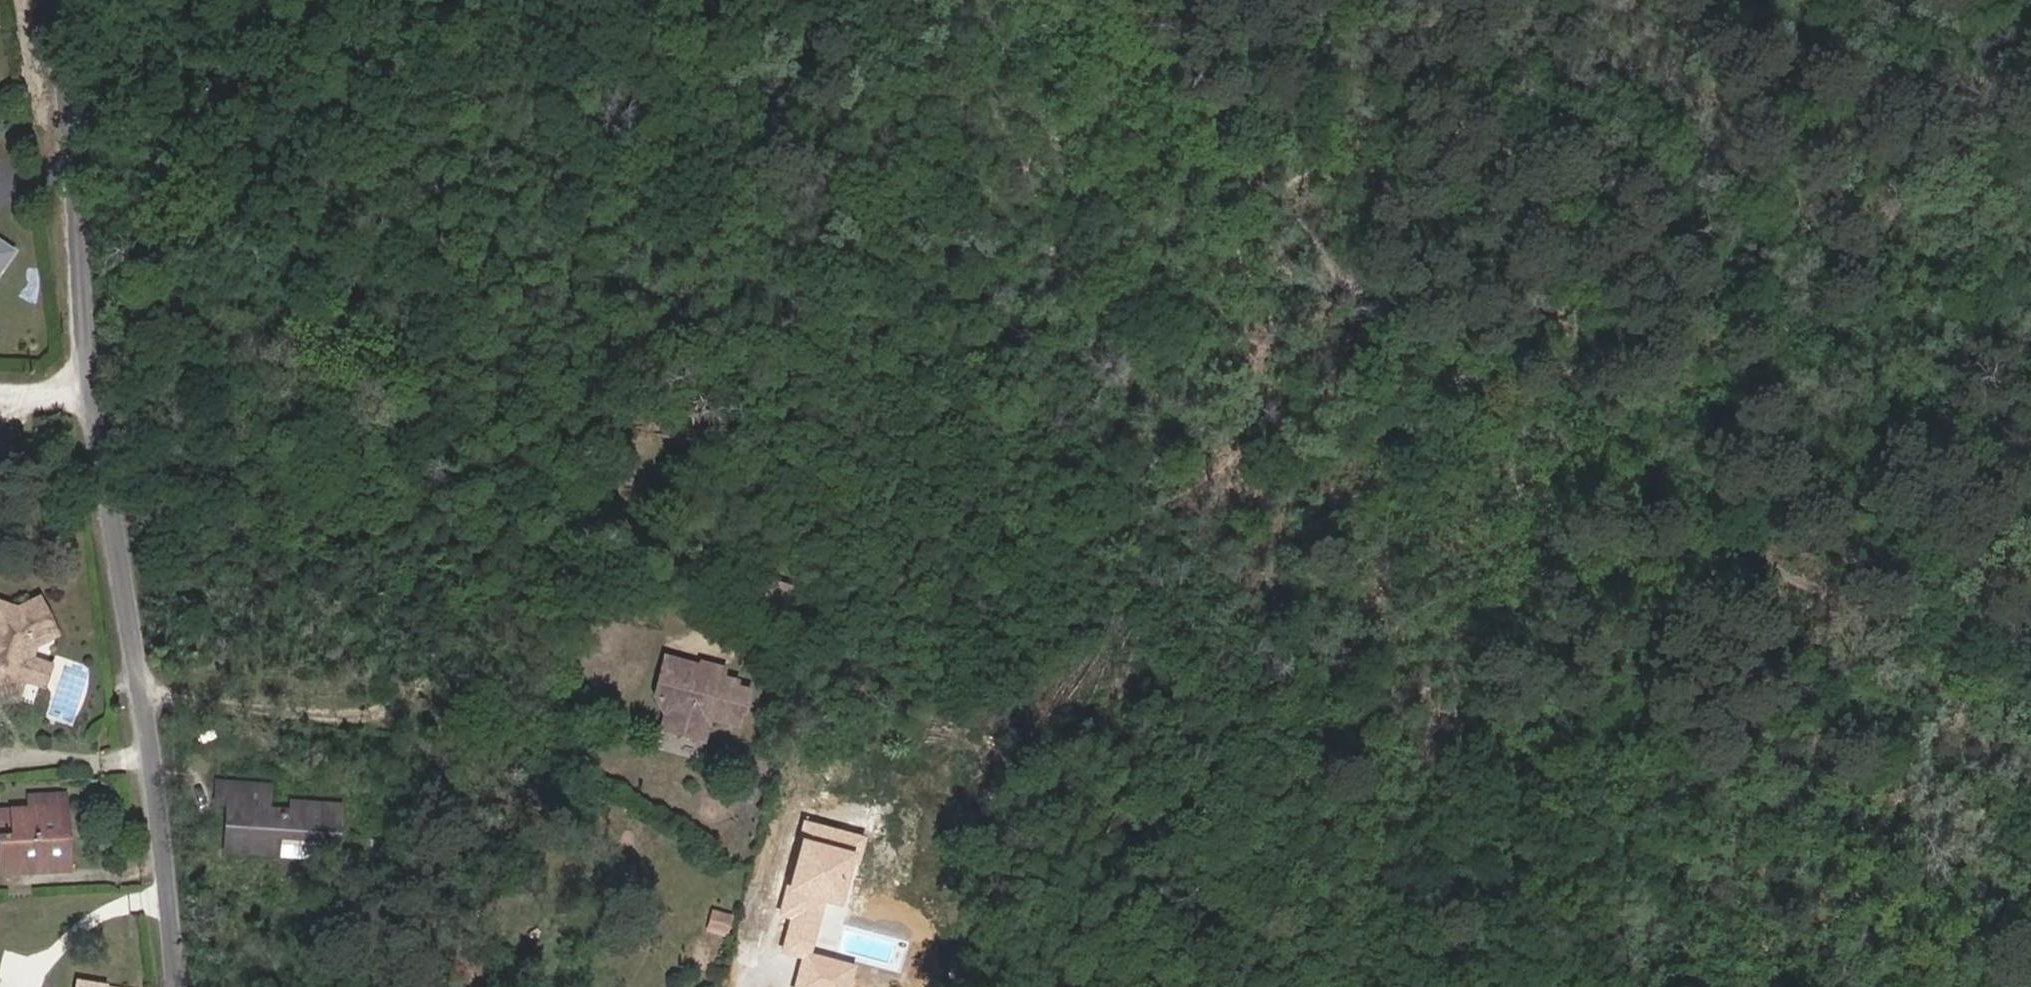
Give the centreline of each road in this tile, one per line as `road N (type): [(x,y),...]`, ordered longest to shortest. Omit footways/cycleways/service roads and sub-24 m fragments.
road 1 (residential): [(168,986),(85,383)]
road 2 (residential): [(85,383),(38,0)]

